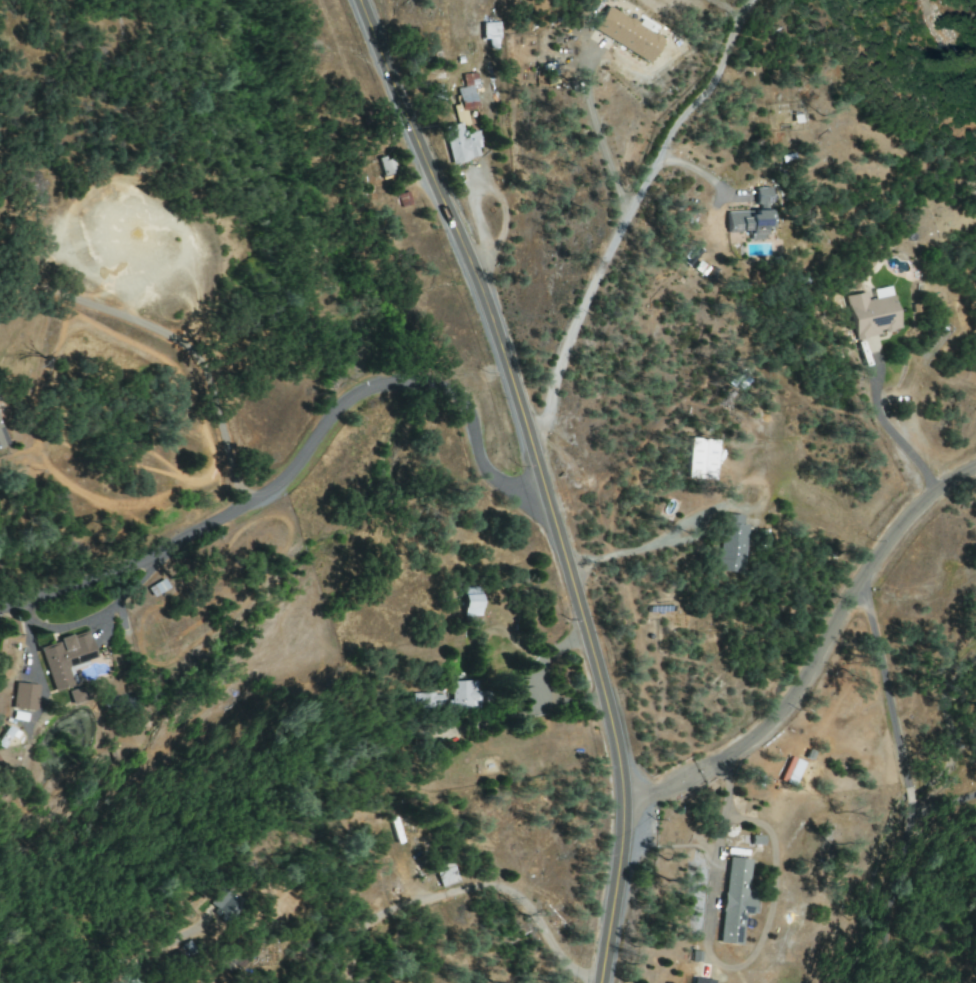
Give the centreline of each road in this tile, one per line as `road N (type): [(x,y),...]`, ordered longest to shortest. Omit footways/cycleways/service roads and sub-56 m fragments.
road 1 (secondary): [(598,982),(622,808),(611,722),(522,398),(358,0)]
road 2 (residential): [(554,526),(482,466),(456,398),(423,384),(356,393),(282,480),(114,574),(0,609)]
road 3 (residential): [(855,587),(910,822),(899,982)]
road 4 (residential): [(698,772),(751,743),(805,675),(855,587)]
road 5 (residential): [(855,587),(928,496),(975,465)]

